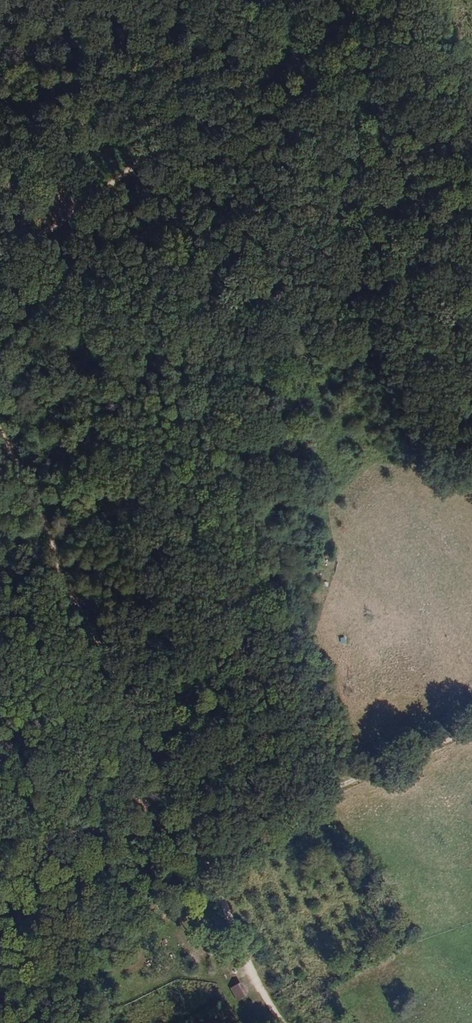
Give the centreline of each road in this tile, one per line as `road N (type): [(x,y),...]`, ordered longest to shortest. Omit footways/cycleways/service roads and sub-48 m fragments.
road 1 (track): [(0,247),(71,206),(361,0)]
road 2 (track): [(0,478),(28,501),(50,537),(197,854)]
road 3 (track): [(471,719),(254,817),(197,854)]
road 4 (track): [(0,1005),(9,977),(96,872),(128,847),(187,829)]
road 5 (track): [(283,1022),(197,854)]

